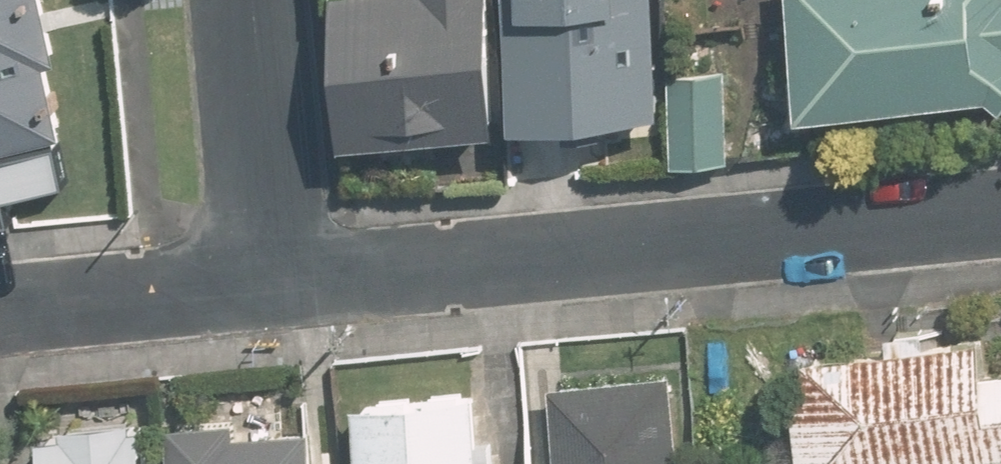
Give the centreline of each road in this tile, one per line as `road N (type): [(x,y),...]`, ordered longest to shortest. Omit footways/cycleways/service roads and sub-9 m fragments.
road 1 (residential): [(266,282),(1000,202)]
road 2 (residential): [(266,282),(239,0)]
road 3 (residential): [(0,311),(266,282)]

